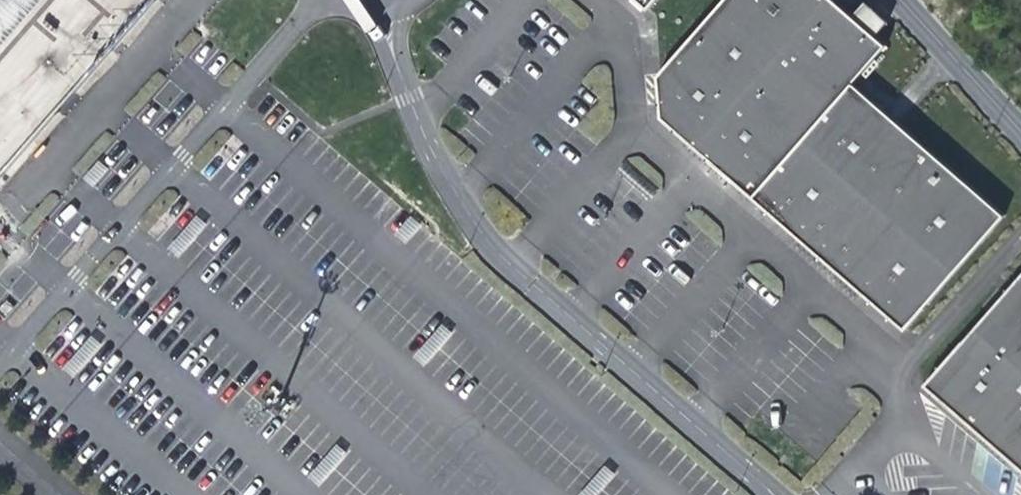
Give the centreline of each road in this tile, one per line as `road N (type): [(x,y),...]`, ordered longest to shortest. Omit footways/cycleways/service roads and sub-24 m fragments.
road 1 (residential): [(759,480),(479,232),(414,103),(376,0)]
road 2 (unclassified): [(1020,132),(901,0)]

